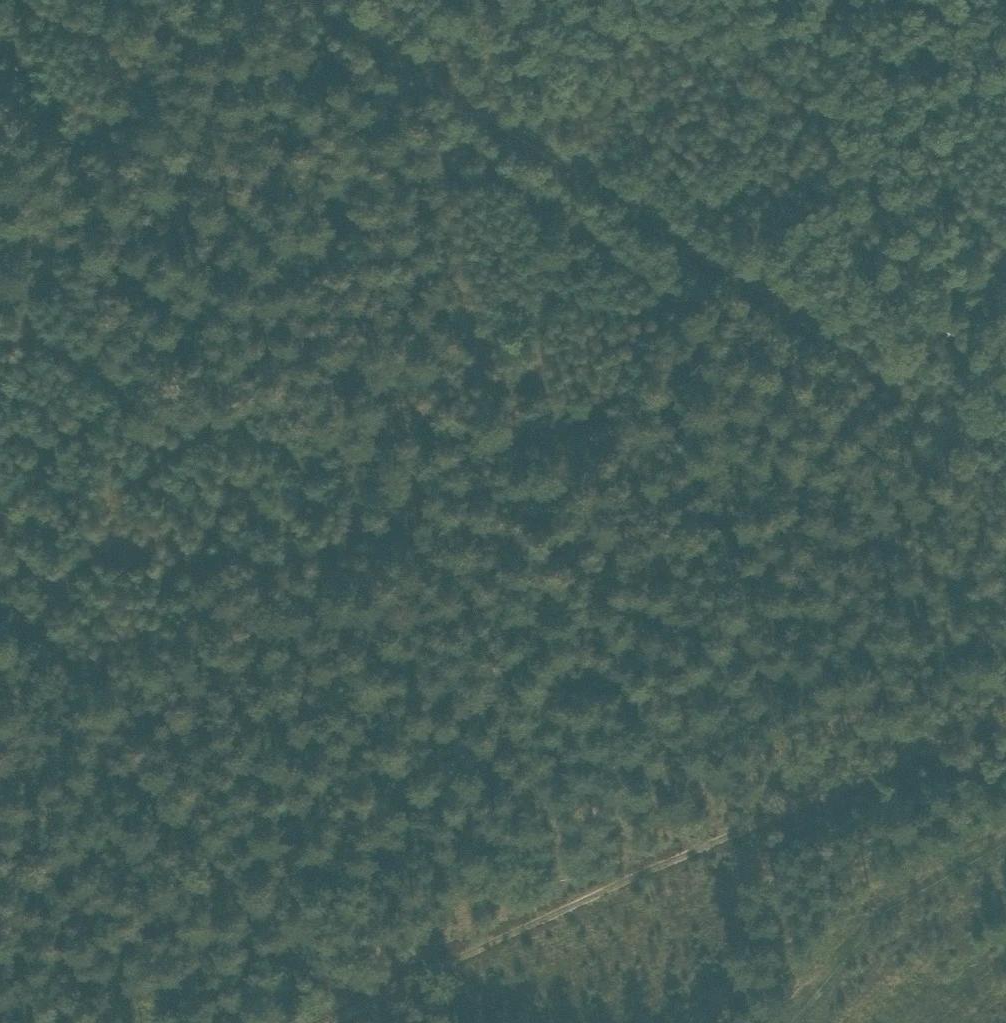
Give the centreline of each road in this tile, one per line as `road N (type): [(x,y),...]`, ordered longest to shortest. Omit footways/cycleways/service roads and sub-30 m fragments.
road 1 (track): [(1005,484),(791,317),(301,0)]

